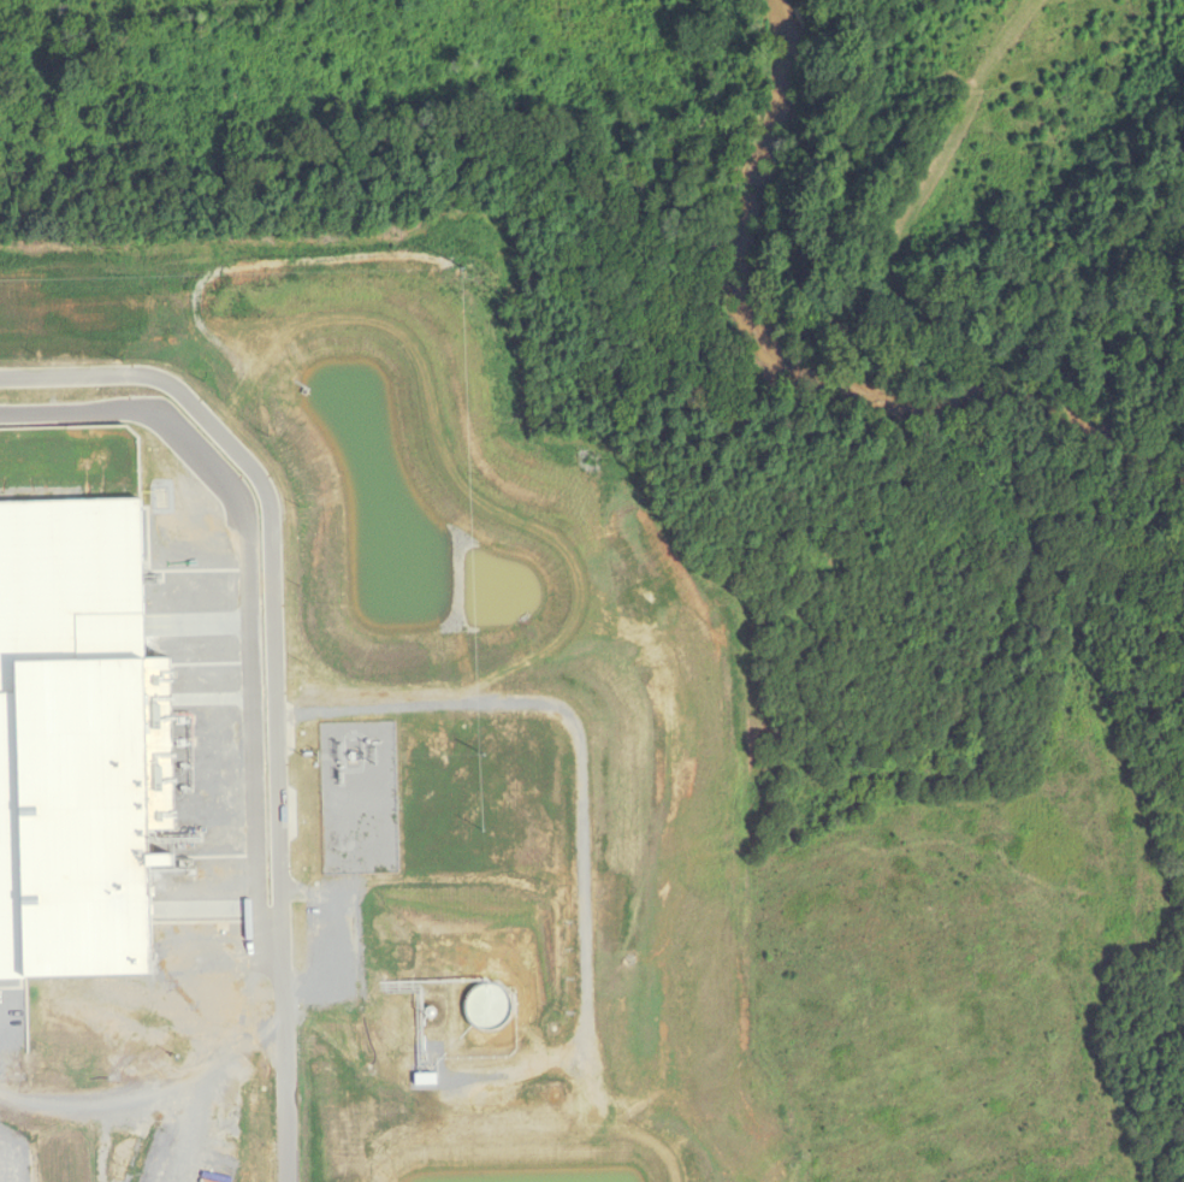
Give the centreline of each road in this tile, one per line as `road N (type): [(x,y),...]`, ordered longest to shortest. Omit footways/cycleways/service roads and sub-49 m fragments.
road 1 (residential): [(284,1181),(262,495),(155,382),(111,373),(0,376)]

